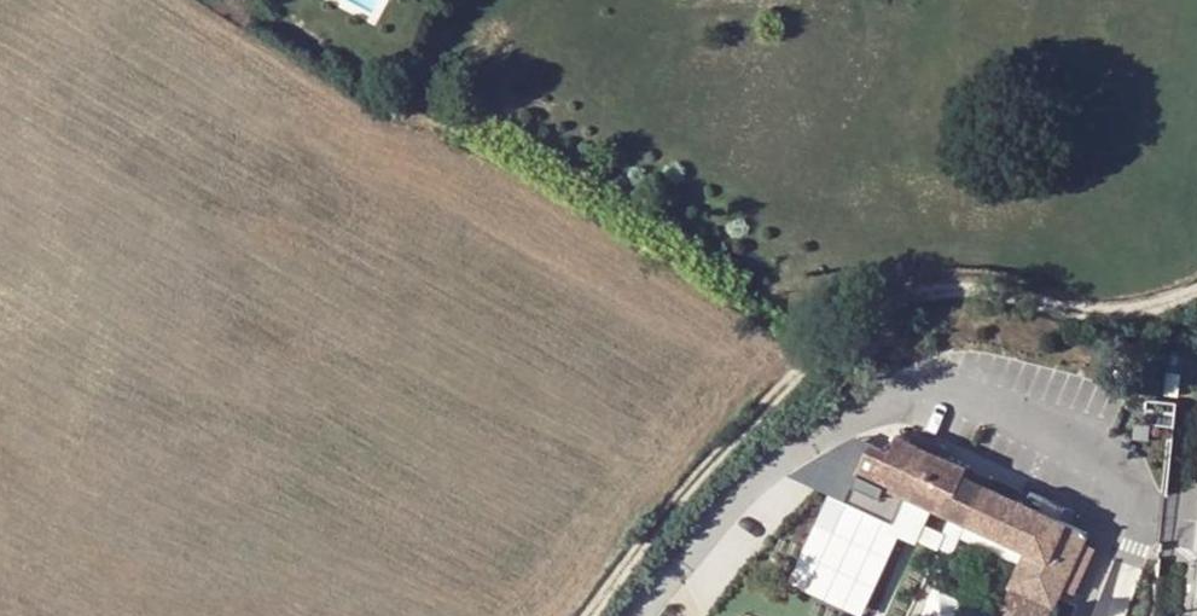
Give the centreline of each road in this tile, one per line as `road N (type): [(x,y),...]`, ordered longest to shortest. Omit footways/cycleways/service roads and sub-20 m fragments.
road 1 (track): [(588,615),(707,468),(798,374),(876,308),(917,295),(977,290),(1112,312),(1196,291)]

